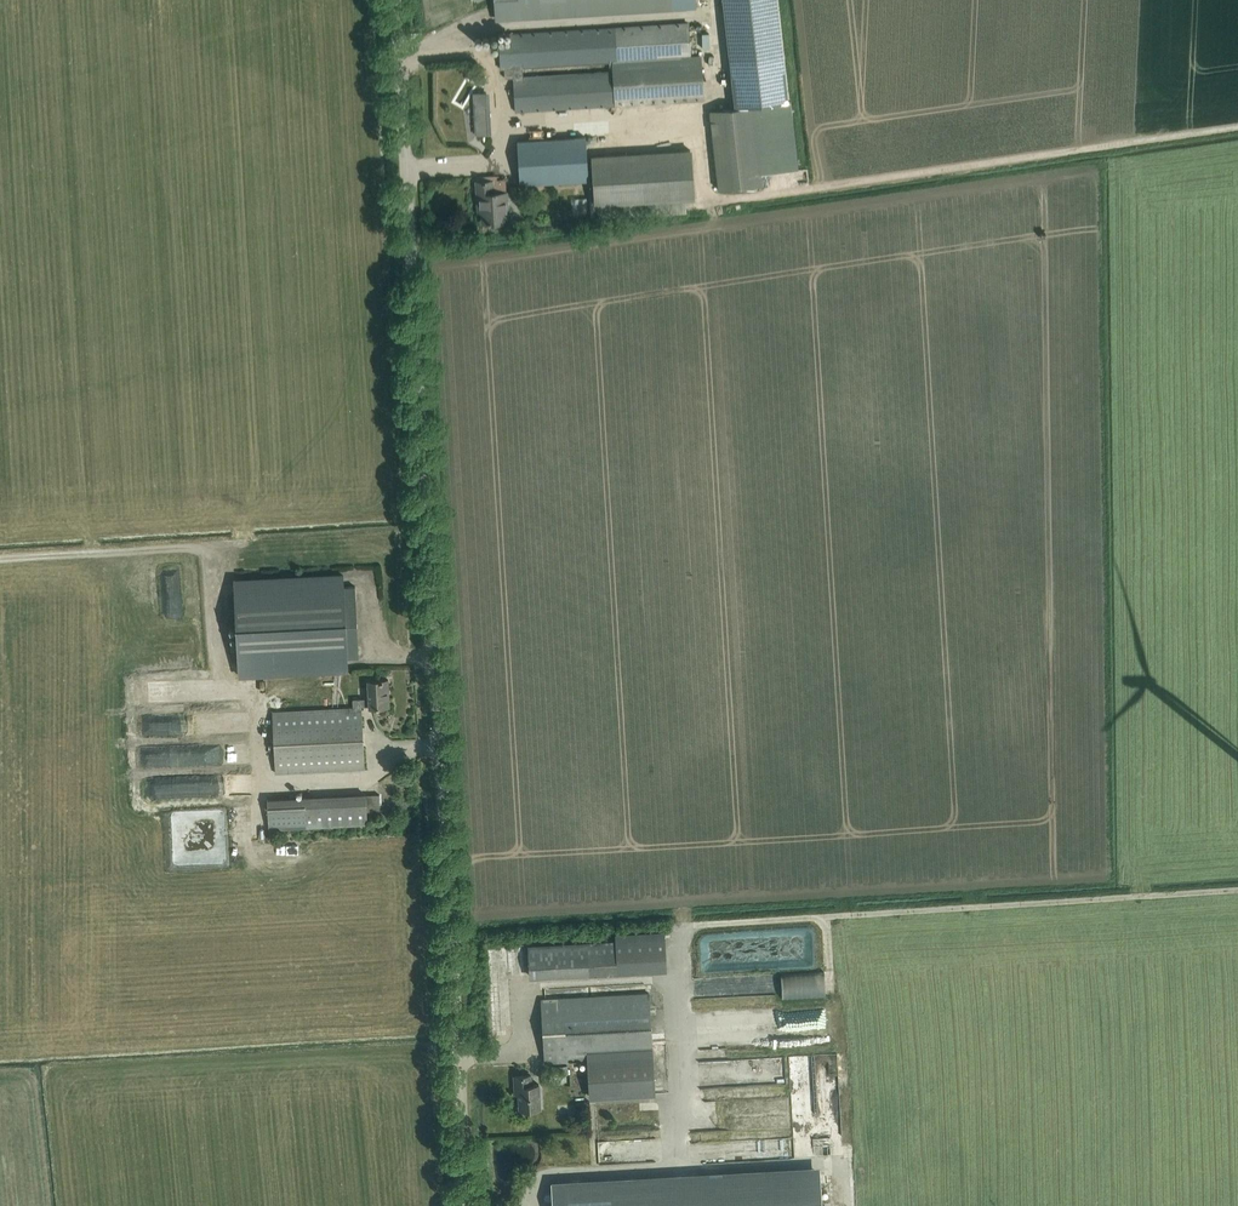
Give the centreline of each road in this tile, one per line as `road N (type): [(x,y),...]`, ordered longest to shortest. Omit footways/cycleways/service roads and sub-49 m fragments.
road 1 (unclassified): [(464,1205),(393,0)]

